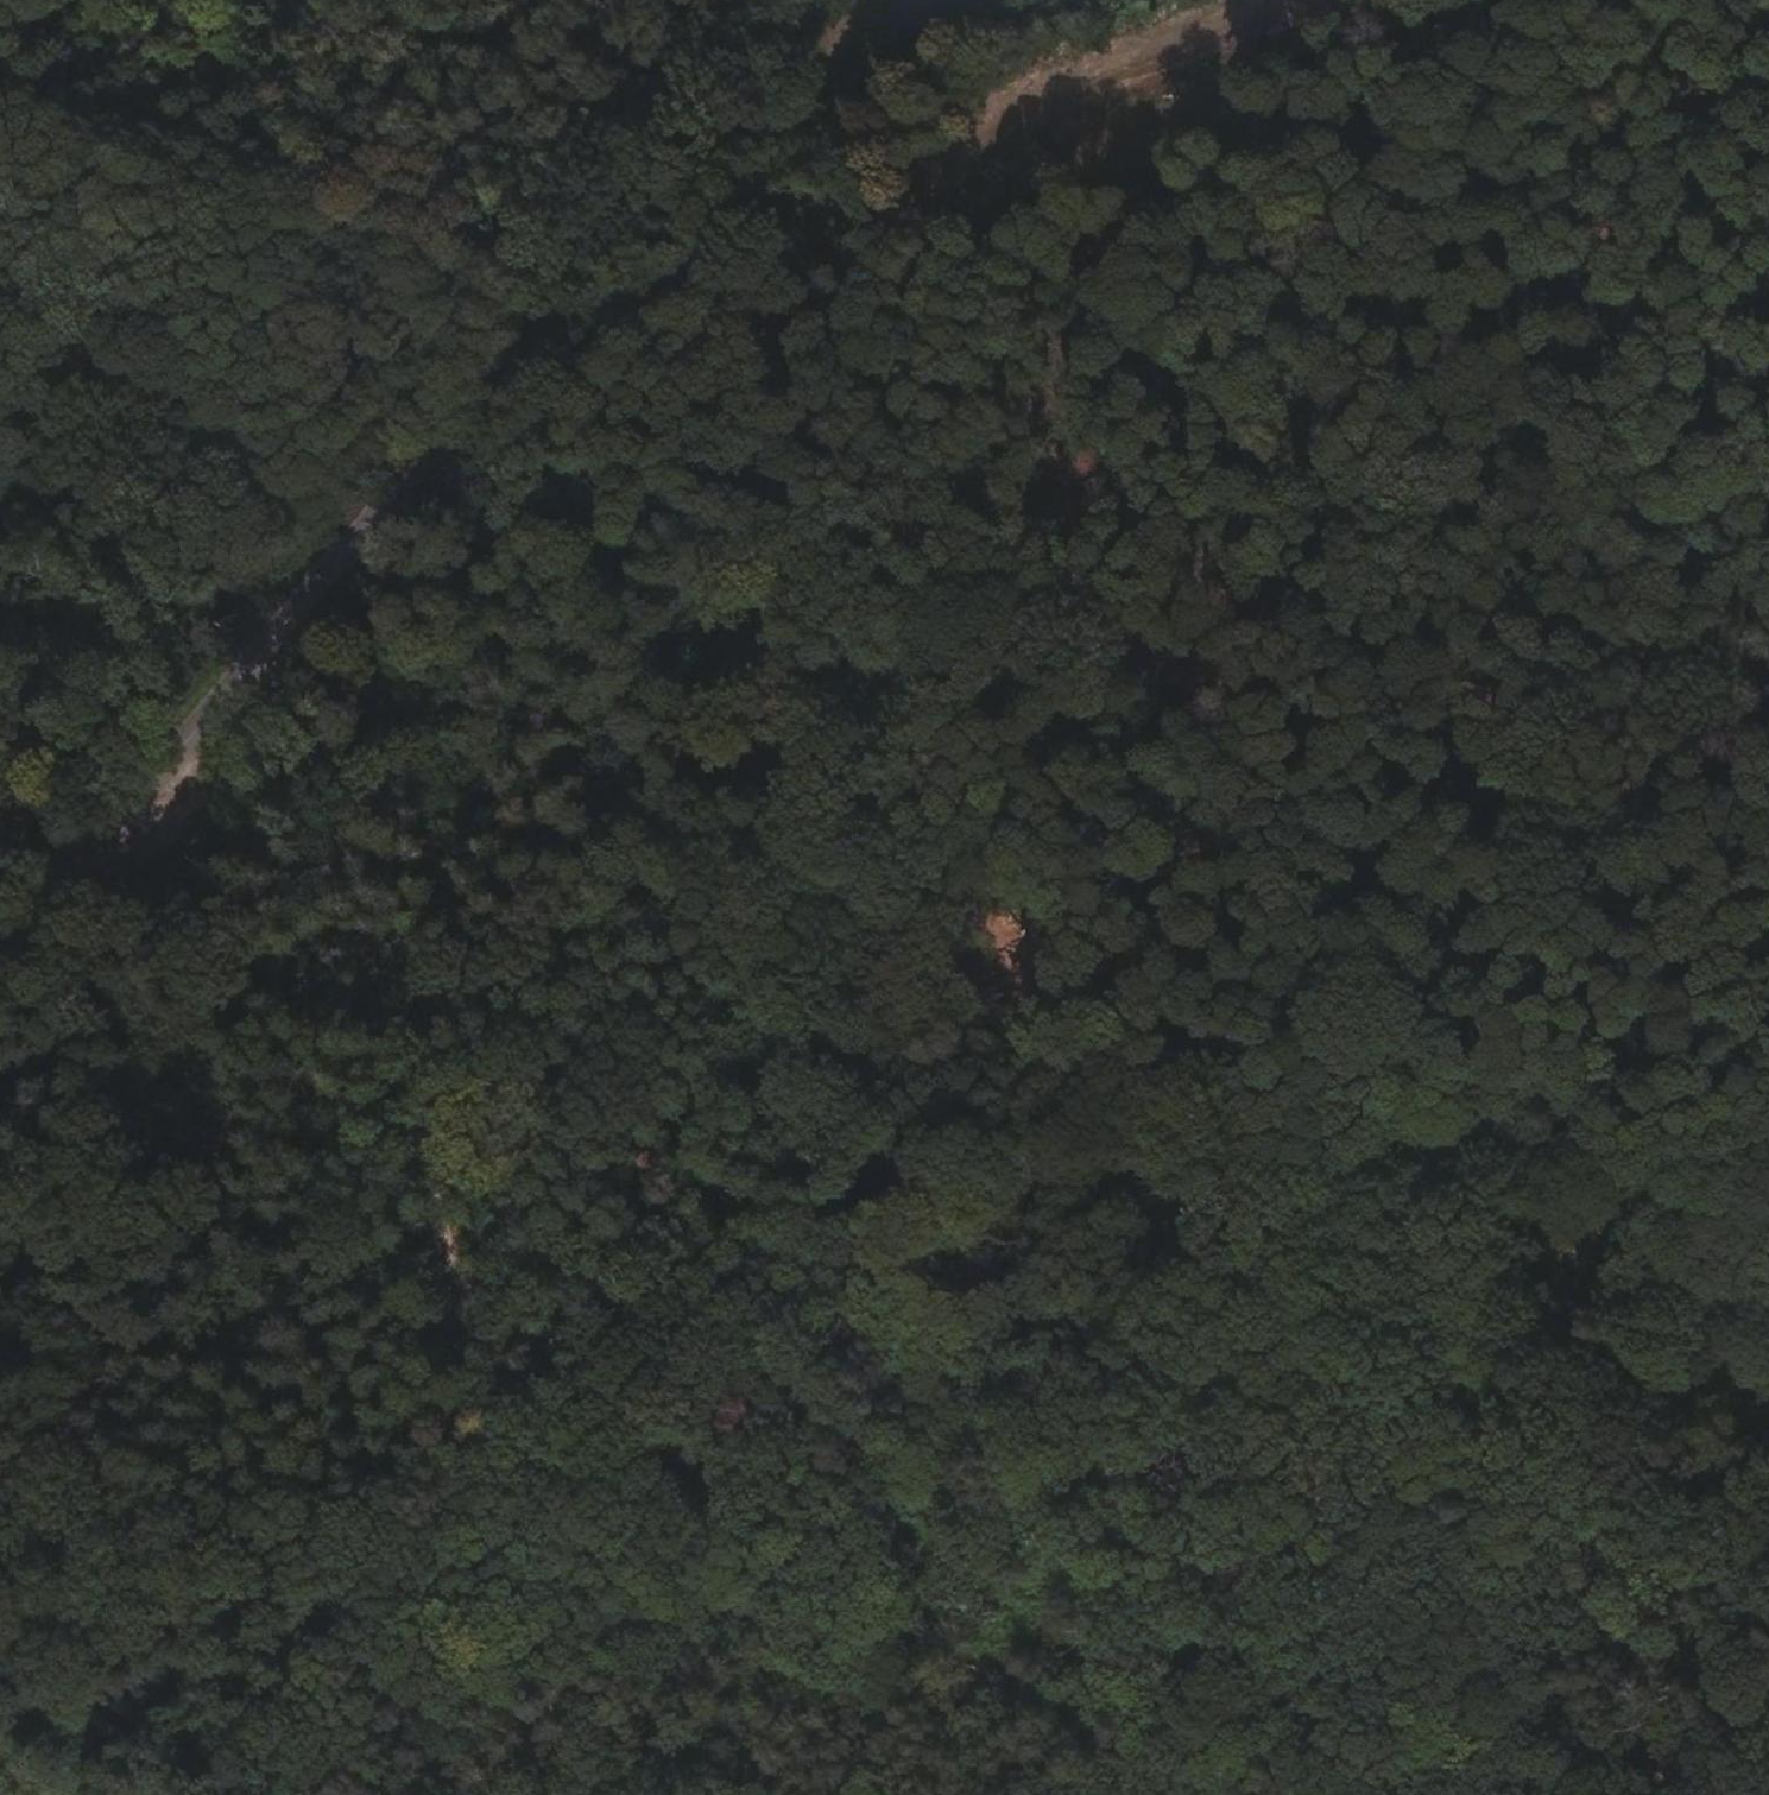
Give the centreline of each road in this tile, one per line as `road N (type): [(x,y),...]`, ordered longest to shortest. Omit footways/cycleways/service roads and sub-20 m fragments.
road 1 (tertiary): [(0,994),(255,675),(599,293),(690,175),(758,111),(907,0)]

